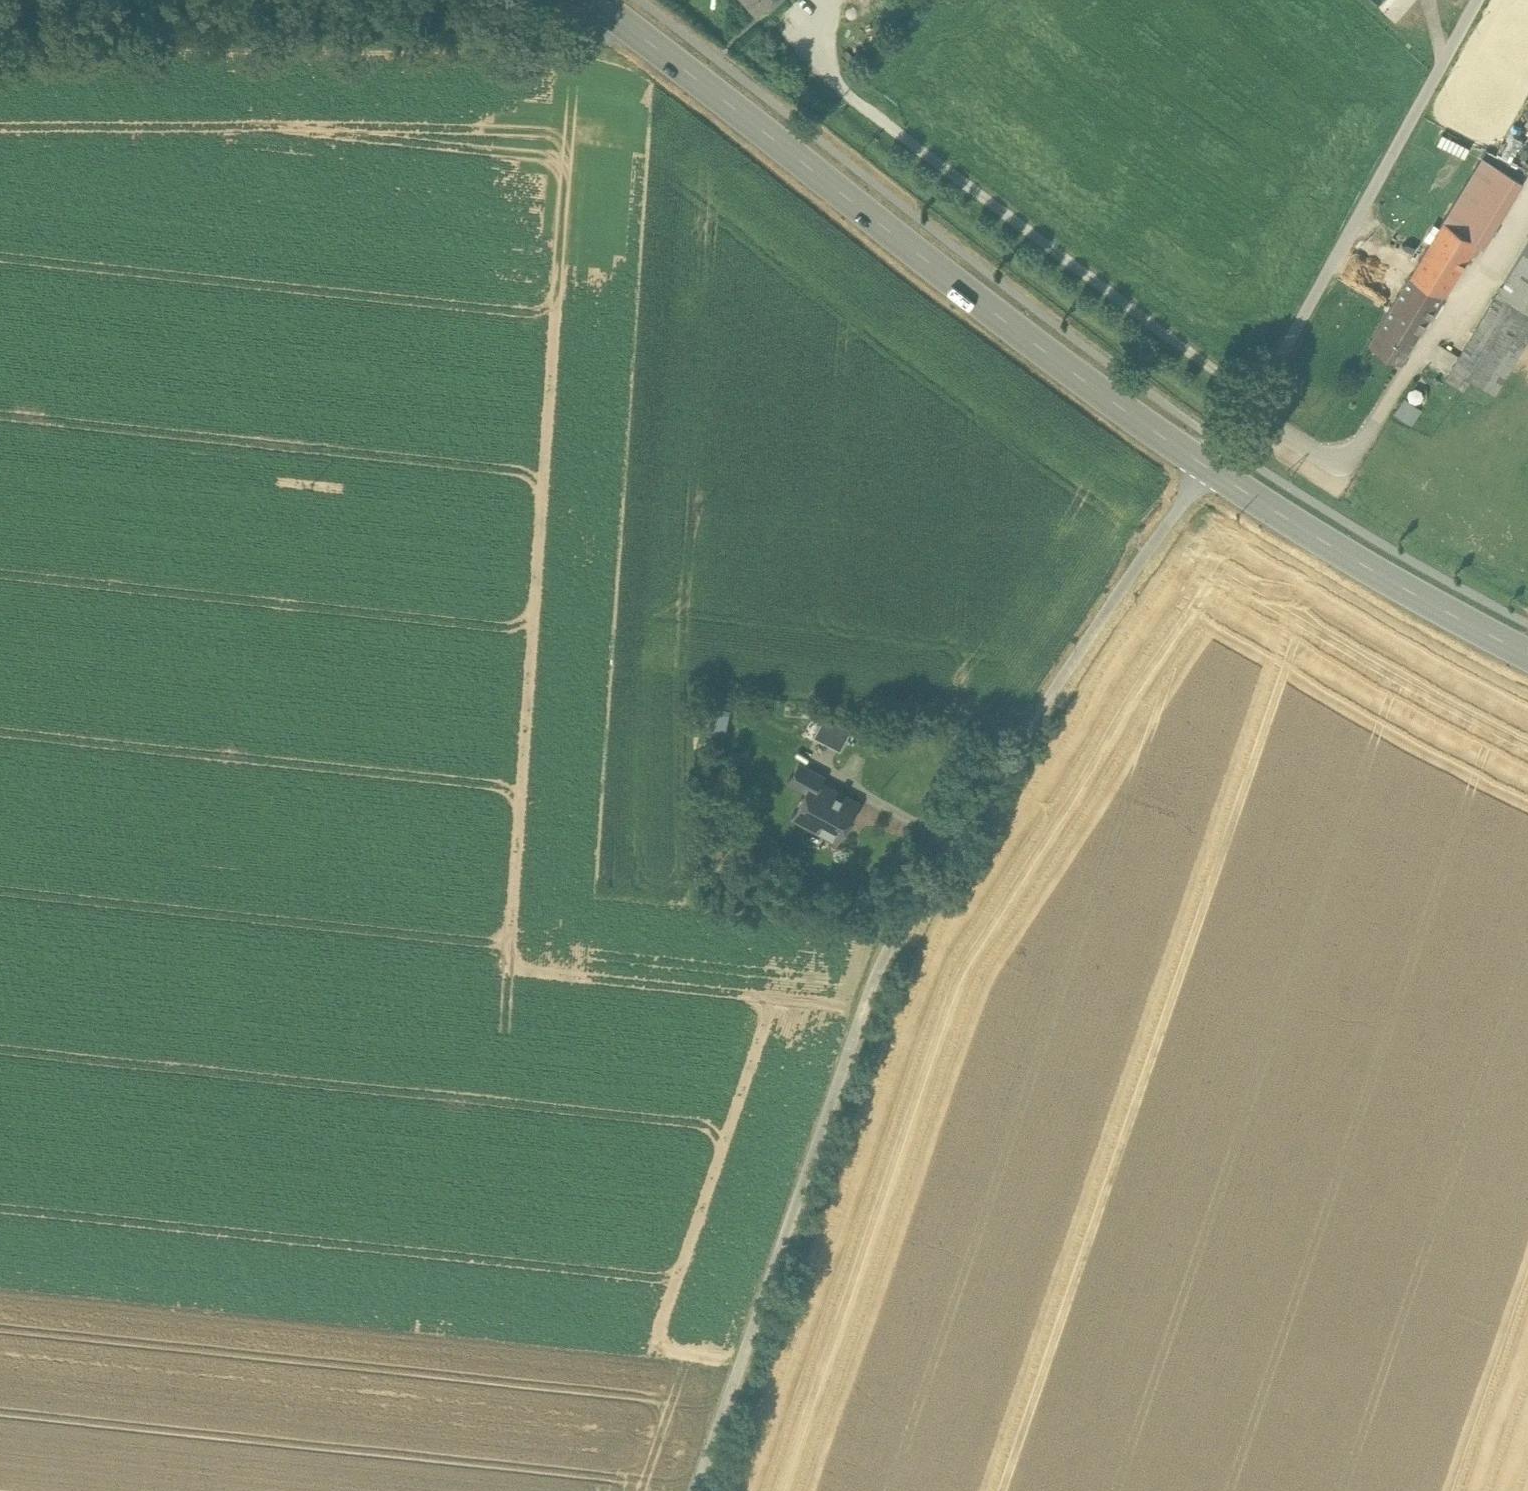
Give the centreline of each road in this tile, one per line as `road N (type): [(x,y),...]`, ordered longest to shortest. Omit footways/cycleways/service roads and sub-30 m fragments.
road 1 (track): [(1468,0),(1207,466),(884,953),(700,1490)]
road 2 (primary): [(1527,653),(1338,550),(1108,398),(593,0)]

